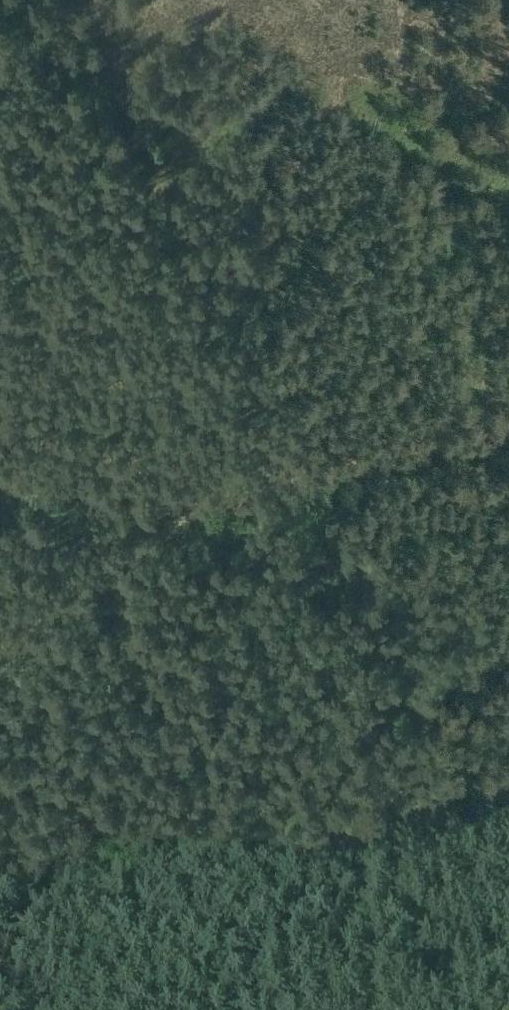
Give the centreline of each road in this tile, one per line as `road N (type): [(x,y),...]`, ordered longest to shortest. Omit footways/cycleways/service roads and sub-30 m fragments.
road 1 (track): [(0,641),(139,540),(283,487),(508,425)]
road 2 (track): [(508,765),(83,894),(0,958)]

